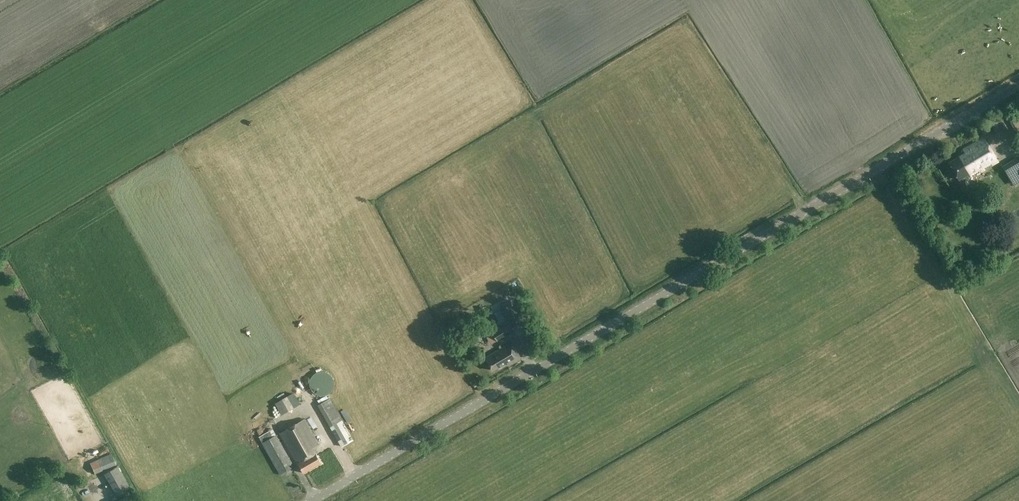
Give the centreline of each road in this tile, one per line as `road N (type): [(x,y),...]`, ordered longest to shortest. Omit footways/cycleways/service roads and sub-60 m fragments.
road 1 (tertiary): [(317,500),(1018,87)]

